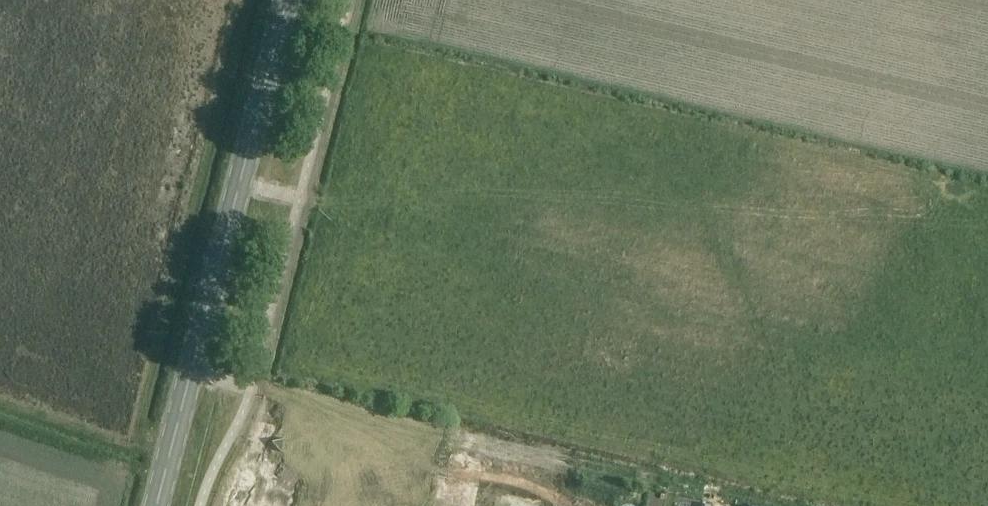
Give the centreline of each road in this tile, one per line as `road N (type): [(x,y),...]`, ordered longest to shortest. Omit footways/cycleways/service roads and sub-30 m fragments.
road 1 (primary): [(157,505),(287,0)]

